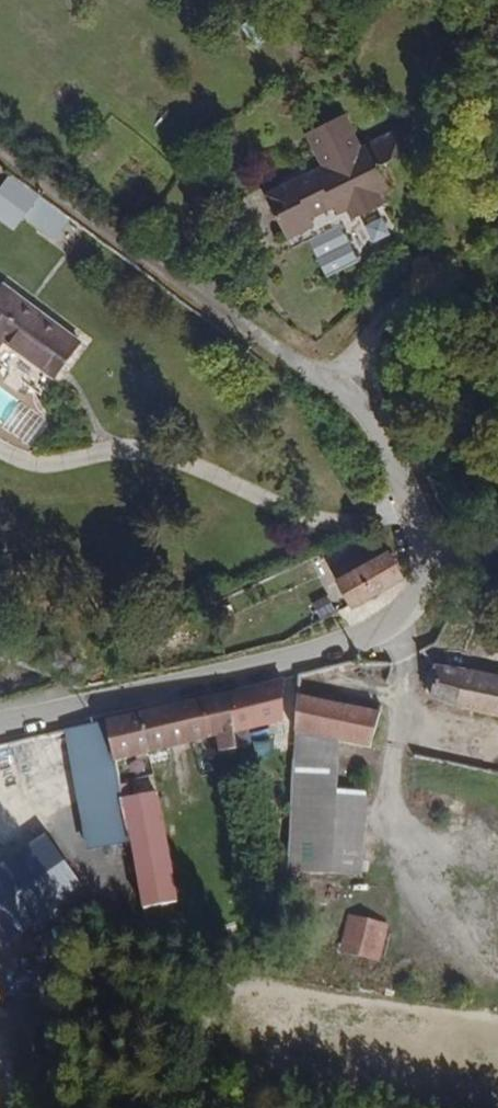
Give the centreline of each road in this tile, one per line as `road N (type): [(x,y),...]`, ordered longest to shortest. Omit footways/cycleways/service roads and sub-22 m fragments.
road 1 (residential): [(0,722),(350,644),(408,605),(429,552),(412,498),(339,382),(180,288),(0,152)]
road 2 (track): [(497,322),(417,307),(376,336),(339,382)]

